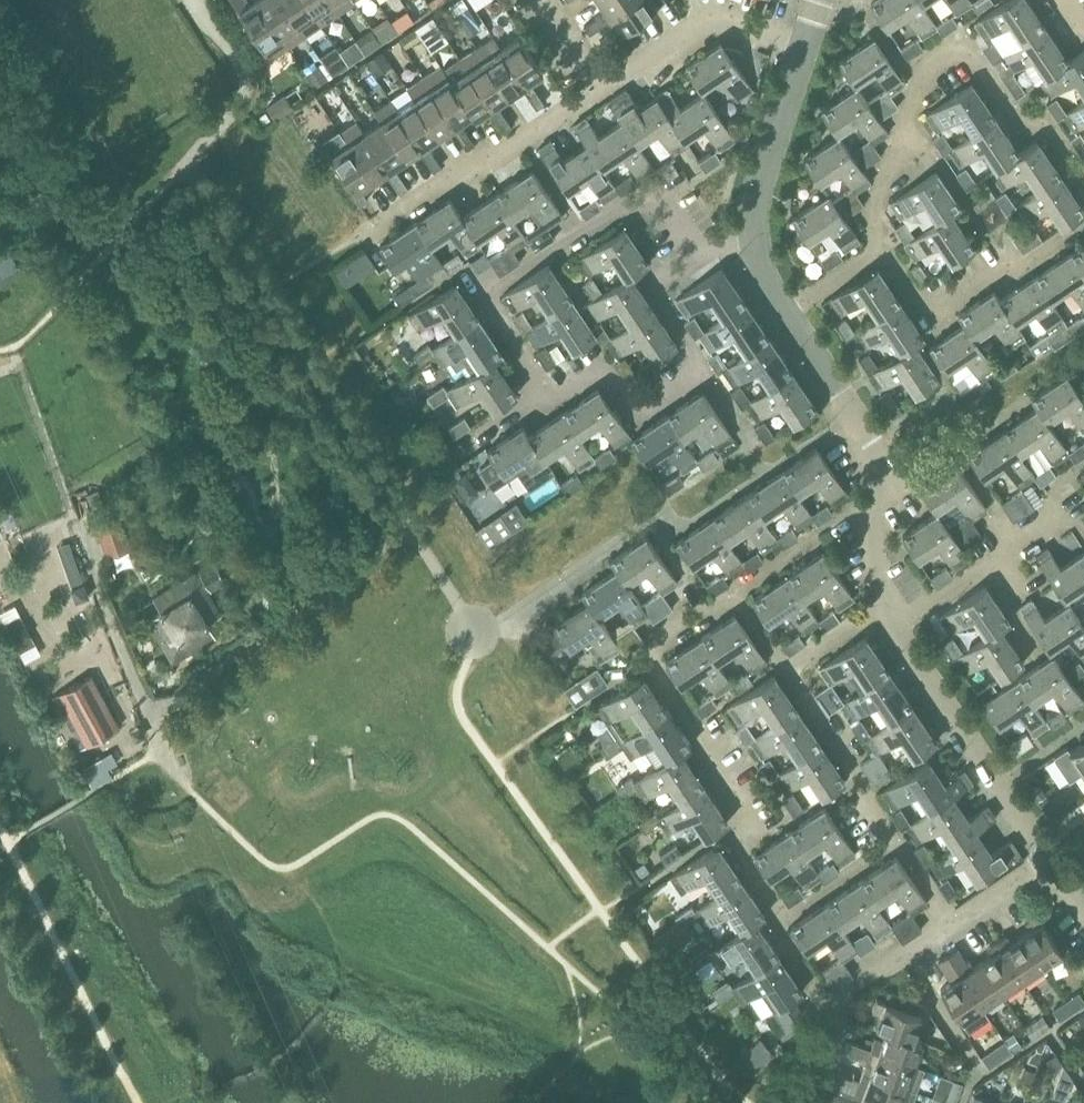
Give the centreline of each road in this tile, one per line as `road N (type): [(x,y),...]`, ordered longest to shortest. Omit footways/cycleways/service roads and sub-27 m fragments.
road 1 (residential): [(1083,182),(1047,128),(1012,113),(967,52),(916,83),(871,207),(882,250)]
road 2 (residential): [(780,920),(744,854),(743,818),(647,655),(735,592)]
road 3 (residential): [(692,259),(652,194),(486,294),(551,396)]
road 4 (residential): [(1043,856),(890,633)]
road 5 (residential): [(1083,225),(933,321),(882,250)]
road 6 (residential): [(375,225),(598,84)]
road 7 (residential): [(598,84),(706,14),(808,44)]
road 8 (residential): [(890,633),(1057,519)]
road 9 (residential): [(896,839),(791,669)]
road 10 (residential): [(551,396),(602,371),(632,414),(701,368)]
road 11 (residential): [(749,224),(808,44)]
road 12 (residential): [(839,1020),(903,953),(950,920)]
road 13 (residential): [(701,368),(652,285),(692,259)]
road 14 (residential): [(780,920),(896,839)]
road 15 (residential): [(854,421),(781,311)]
road 16 (residential): [(886,602),(873,552),(876,520),(893,484)]

